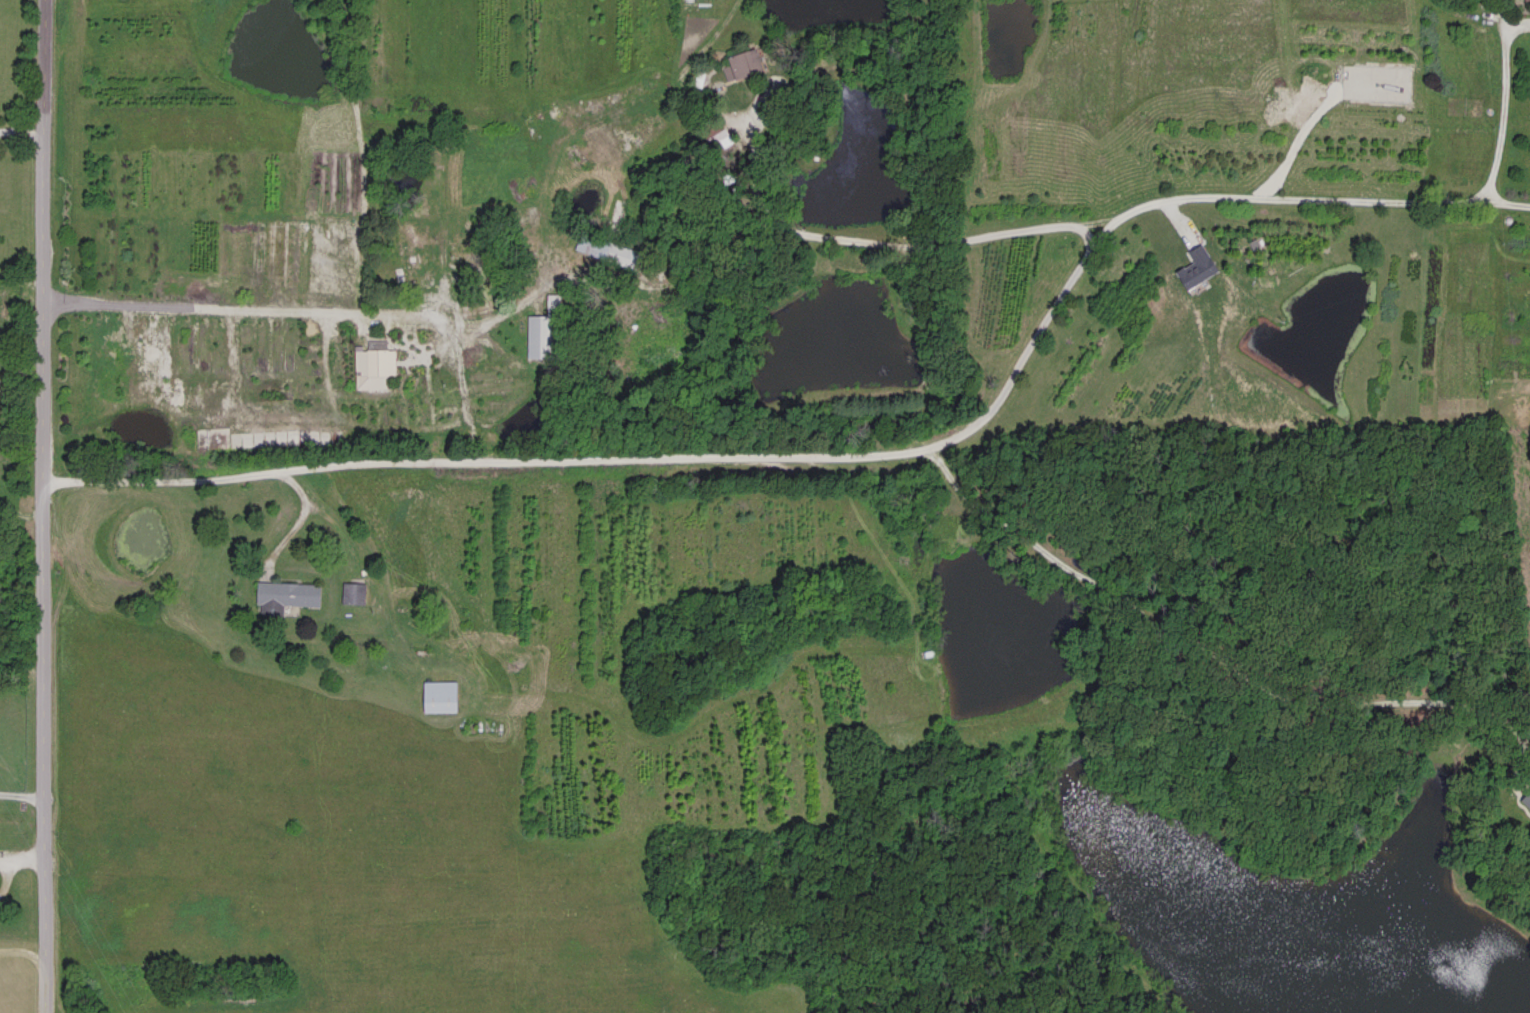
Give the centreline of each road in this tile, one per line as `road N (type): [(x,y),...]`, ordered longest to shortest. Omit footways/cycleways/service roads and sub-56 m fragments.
road 1 (residential): [(43,480),(192,481),(471,458),(581,462),(938,447),(967,434),(992,404),(1105,229),(1158,199),(1486,199),(1529,206)]
road 2 (residential): [(44,1012),(42,0)]

